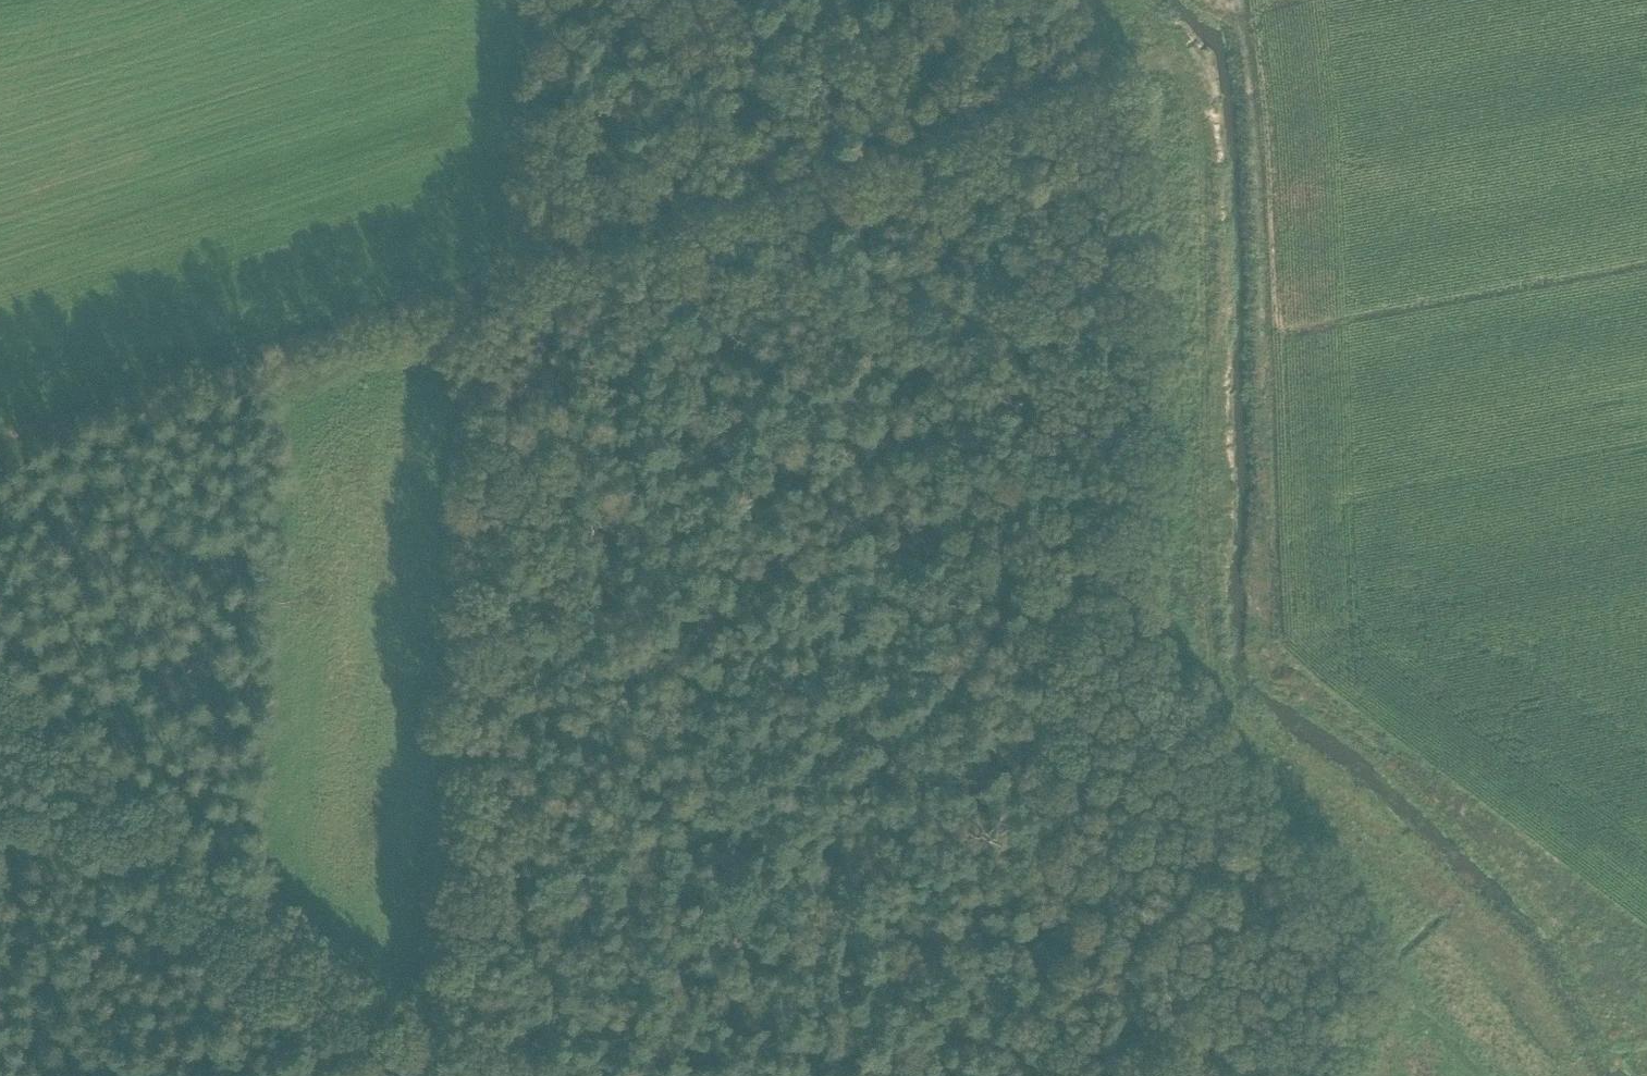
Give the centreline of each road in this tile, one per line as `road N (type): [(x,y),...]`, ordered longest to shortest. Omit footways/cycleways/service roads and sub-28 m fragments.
road 1 (track): [(1113,69),(1077,100),(0,444)]
road 2 (track): [(0,701),(392,1075)]

